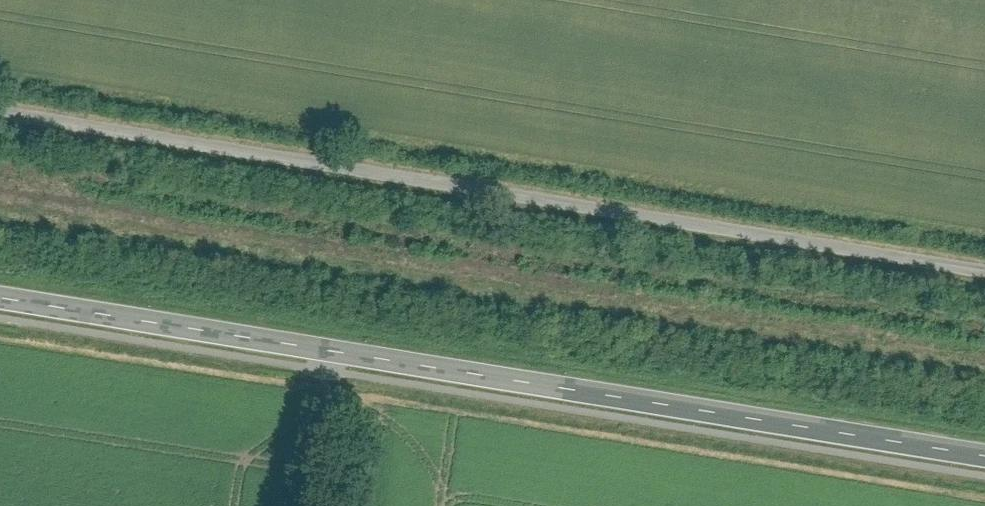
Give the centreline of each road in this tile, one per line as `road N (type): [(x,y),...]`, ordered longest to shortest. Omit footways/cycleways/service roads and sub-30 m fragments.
road 1 (residential): [(984,271),(0,112)]
road 2 (tertiary): [(0,296),(984,454)]

